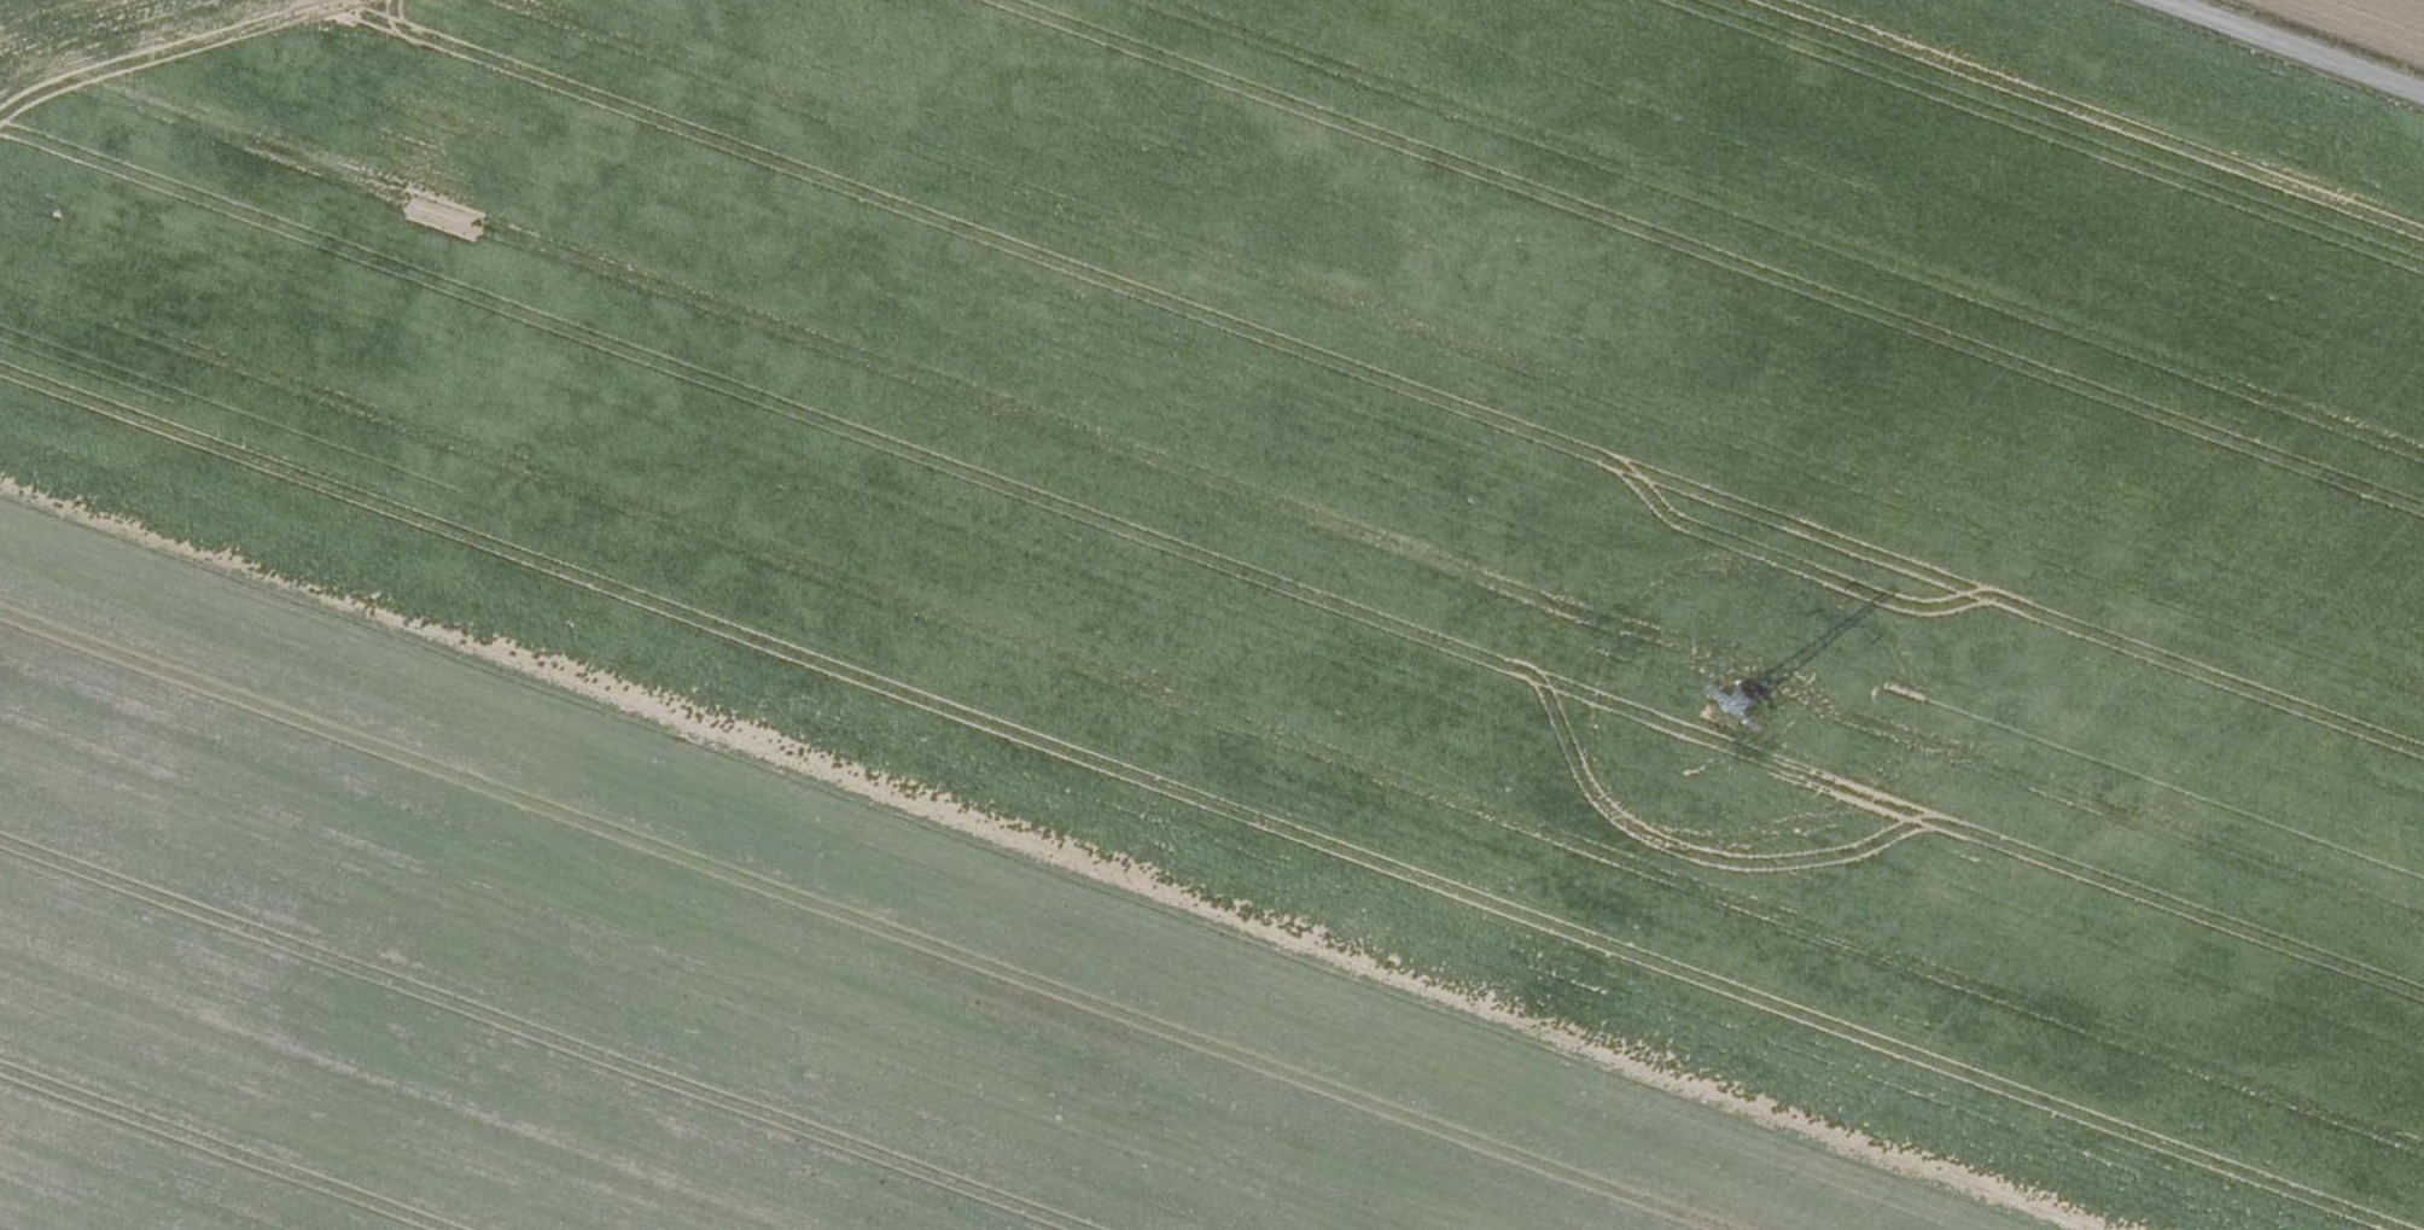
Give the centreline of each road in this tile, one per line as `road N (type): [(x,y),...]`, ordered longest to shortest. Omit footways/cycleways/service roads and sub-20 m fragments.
road 1 (track): [(2178,0),(2423,89)]

